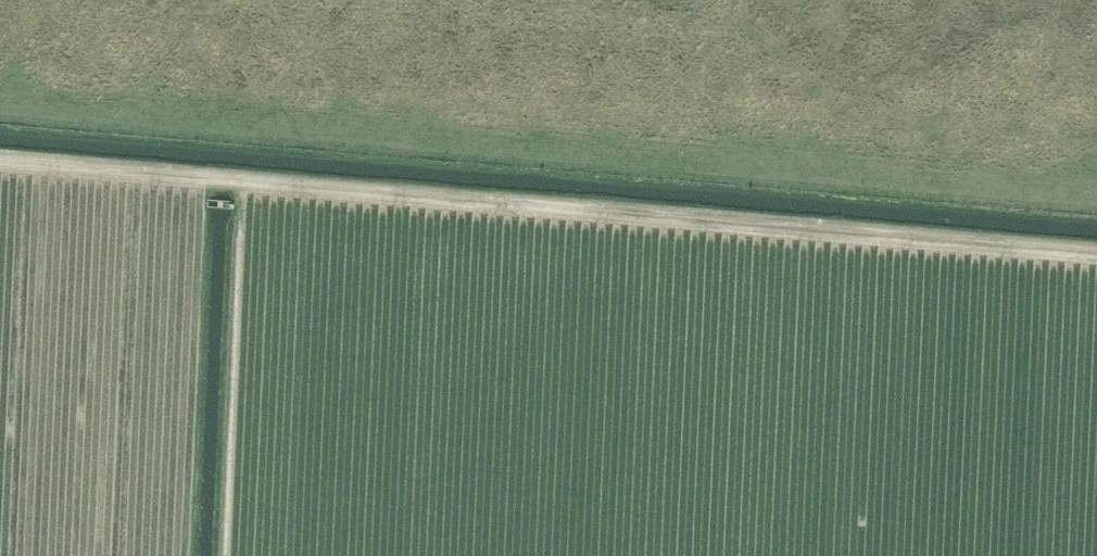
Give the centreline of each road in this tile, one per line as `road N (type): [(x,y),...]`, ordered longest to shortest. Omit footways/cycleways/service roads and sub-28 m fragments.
road 1 (track): [(1096,252),(0,161)]
road 2 (track): [(1096,197),(0,106)]

